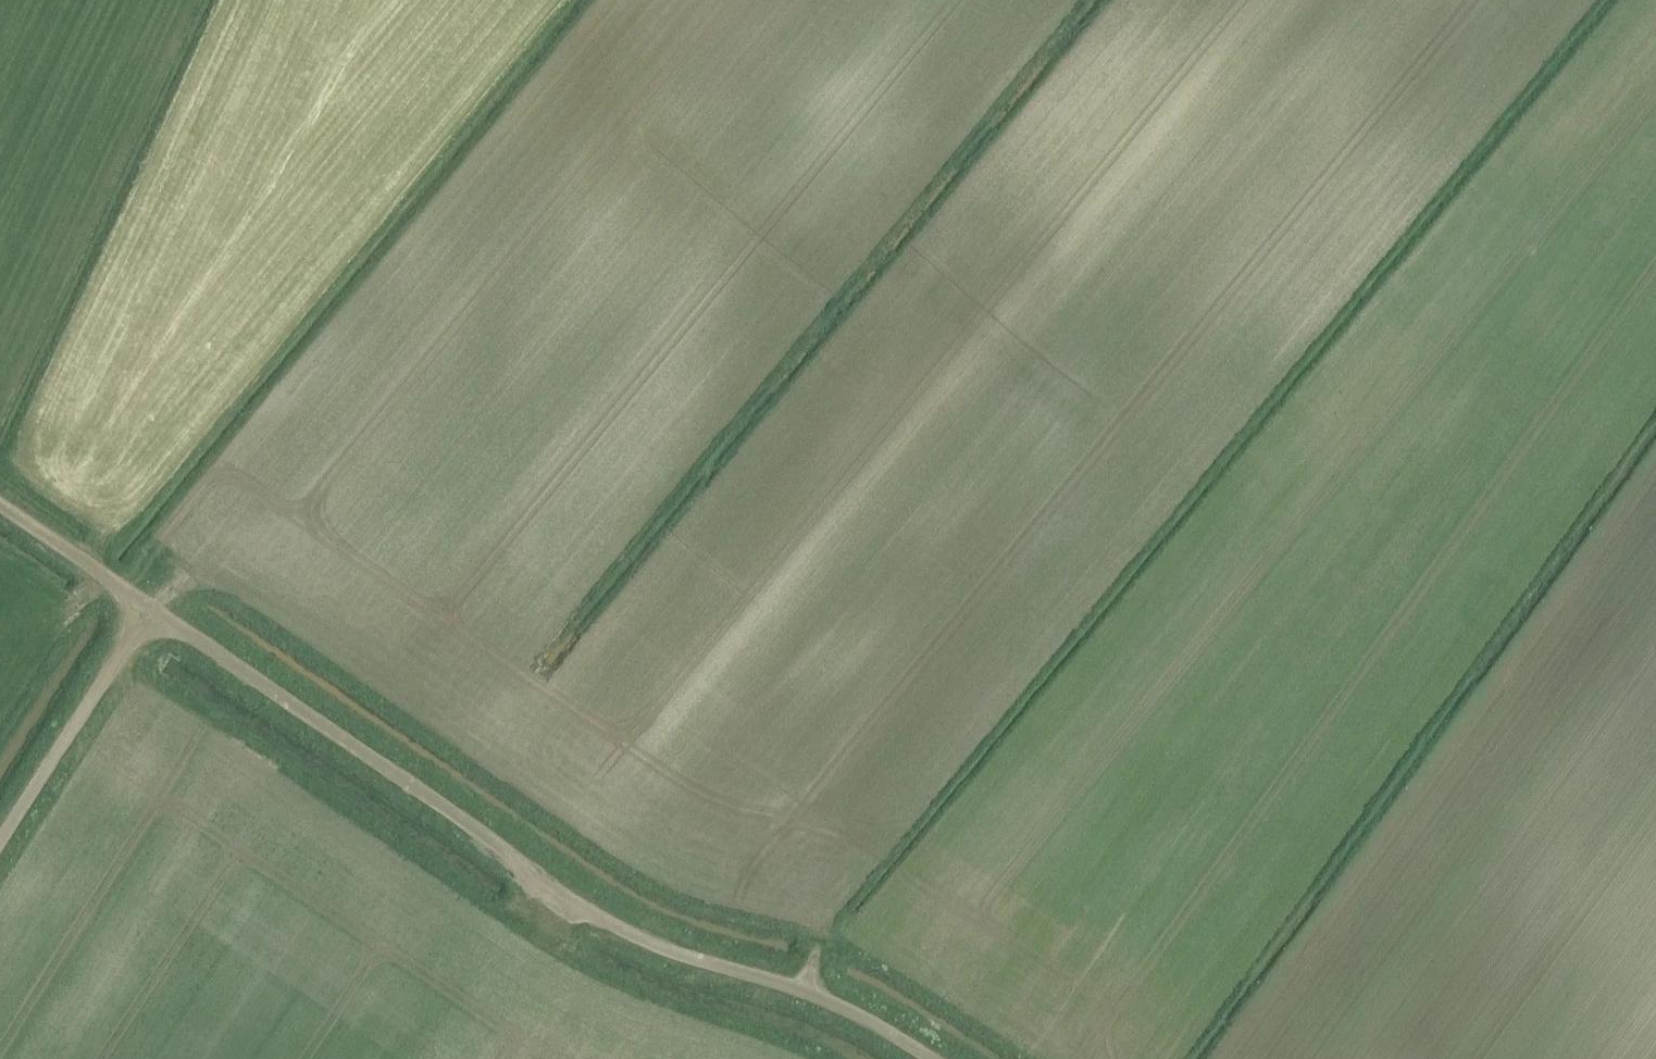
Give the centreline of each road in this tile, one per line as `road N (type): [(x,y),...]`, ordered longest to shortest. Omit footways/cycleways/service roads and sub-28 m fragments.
road 1 (unclassified): [(151,606),(629,933),(841,1004),(933,1058)]
road 2 (unclassified): [(151,606),(0,843)]
road 3 (unclassified): [(151,606),(0,503)]

